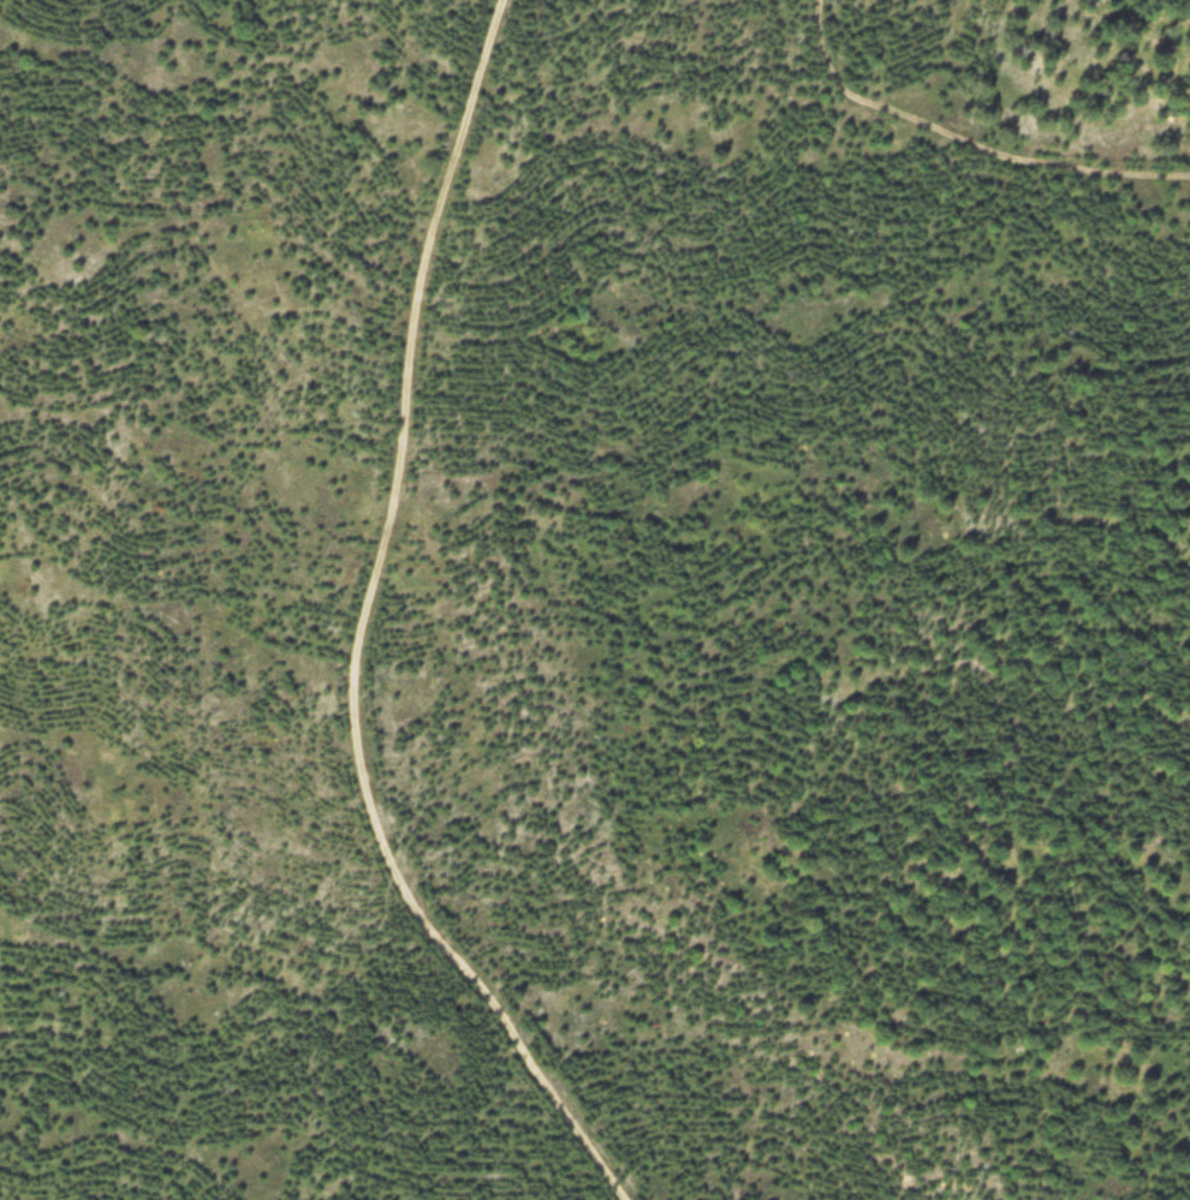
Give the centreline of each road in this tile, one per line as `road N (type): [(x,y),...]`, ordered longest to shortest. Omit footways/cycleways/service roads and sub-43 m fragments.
road 1 (track): [(630,1199),(440,941),(361,786),(357,695),(407,460),(412,312),(505,0)]
road 2 (track): [(1189,169),(1147,173),(992,154),(844,85),(819,36),(817,0)]

